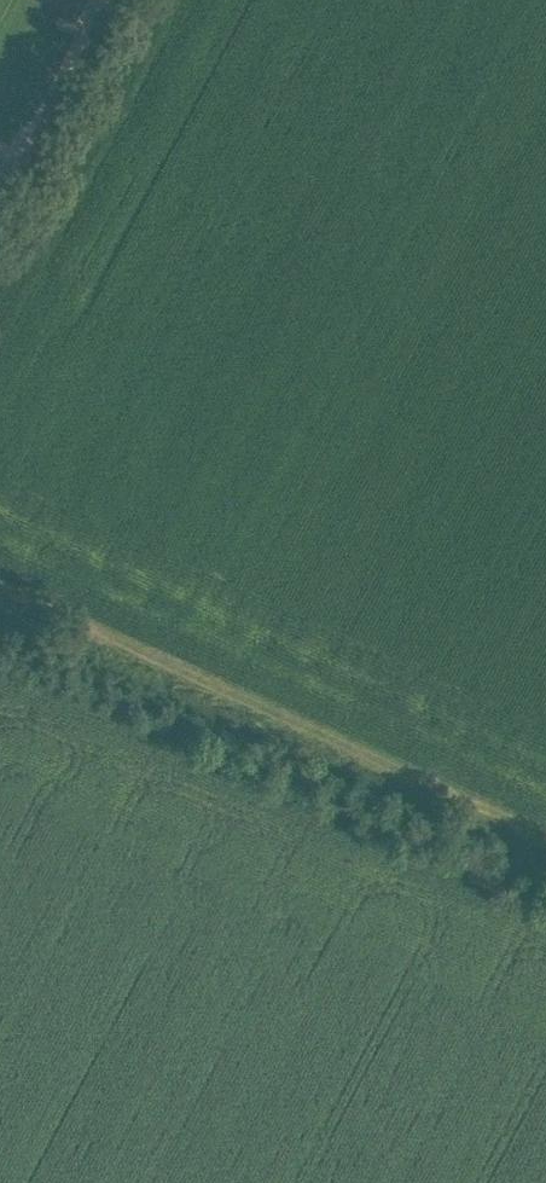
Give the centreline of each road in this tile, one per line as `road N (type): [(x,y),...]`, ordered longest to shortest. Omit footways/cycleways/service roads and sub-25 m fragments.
road 1 (track): [(545,852),(0,629)]
road 2 (track): [(108,0),(0,199)]

